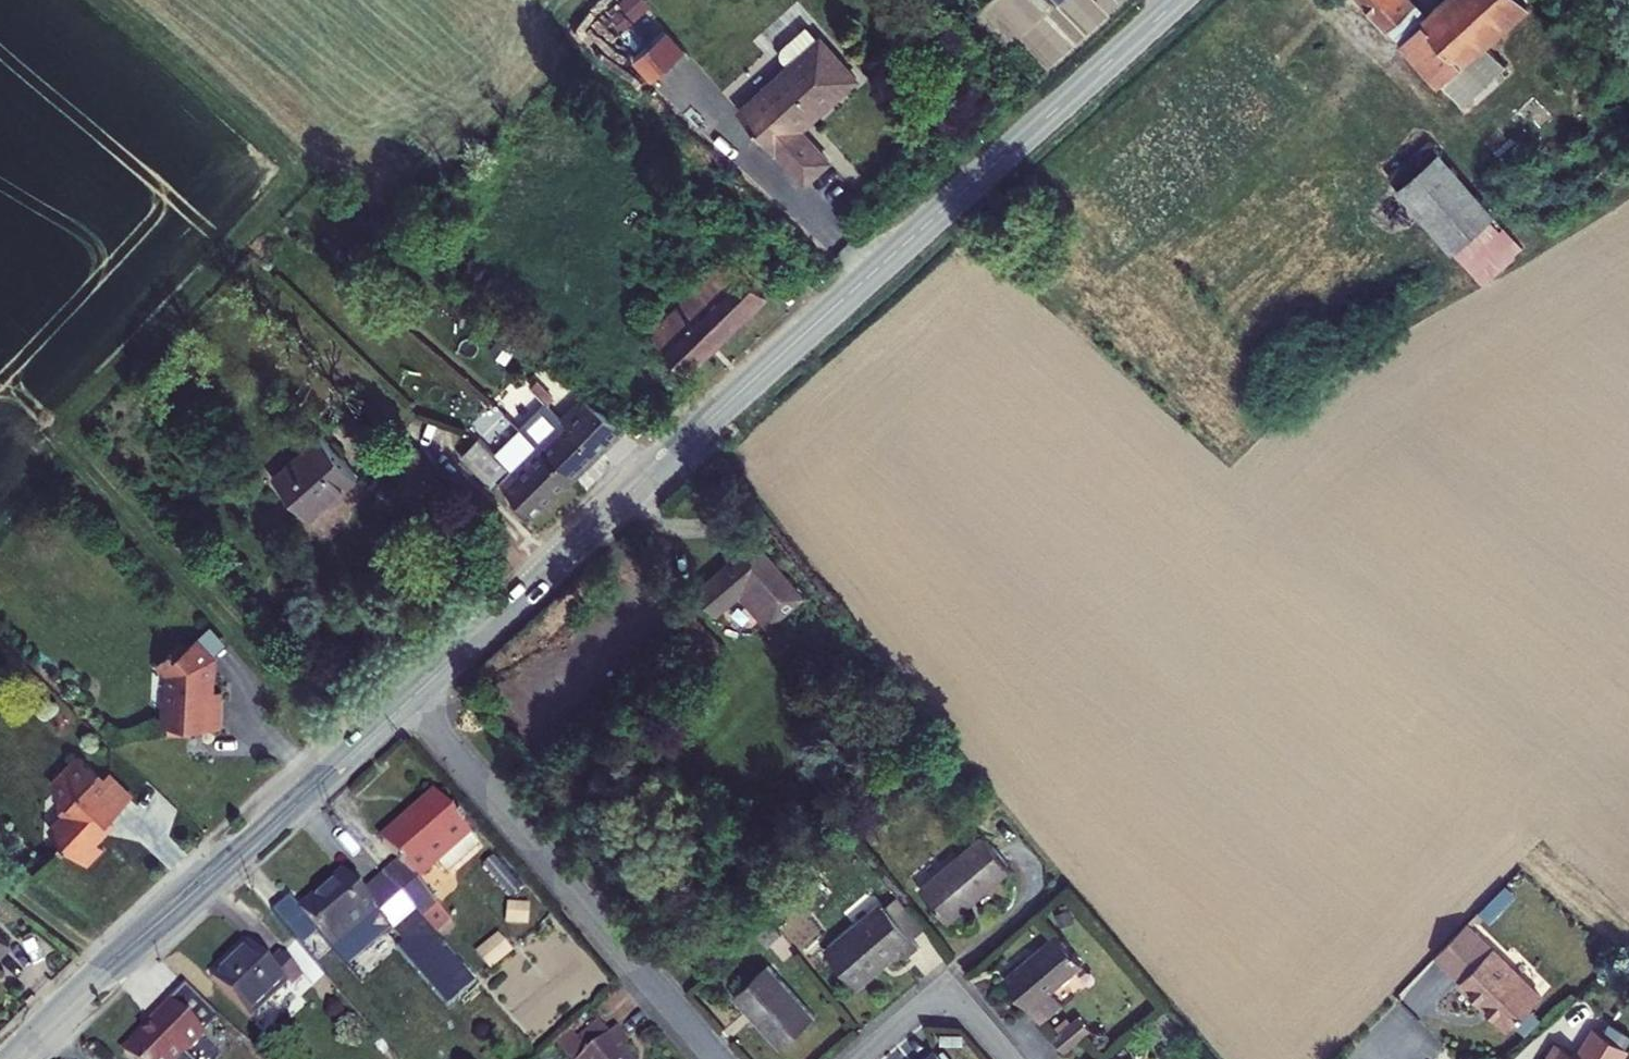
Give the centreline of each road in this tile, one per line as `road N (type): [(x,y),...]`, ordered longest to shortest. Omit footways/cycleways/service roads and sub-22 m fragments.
road 1 (tertiary): [(408,701),(1179,0)]
road 2 (tertiary): [(9,1058),(408,701)]
road 3 (residential): [(717,1058),(408,701)]
road 4 (residential): [(1010,1058),(947,997),(927,1000),(860,1058)]

